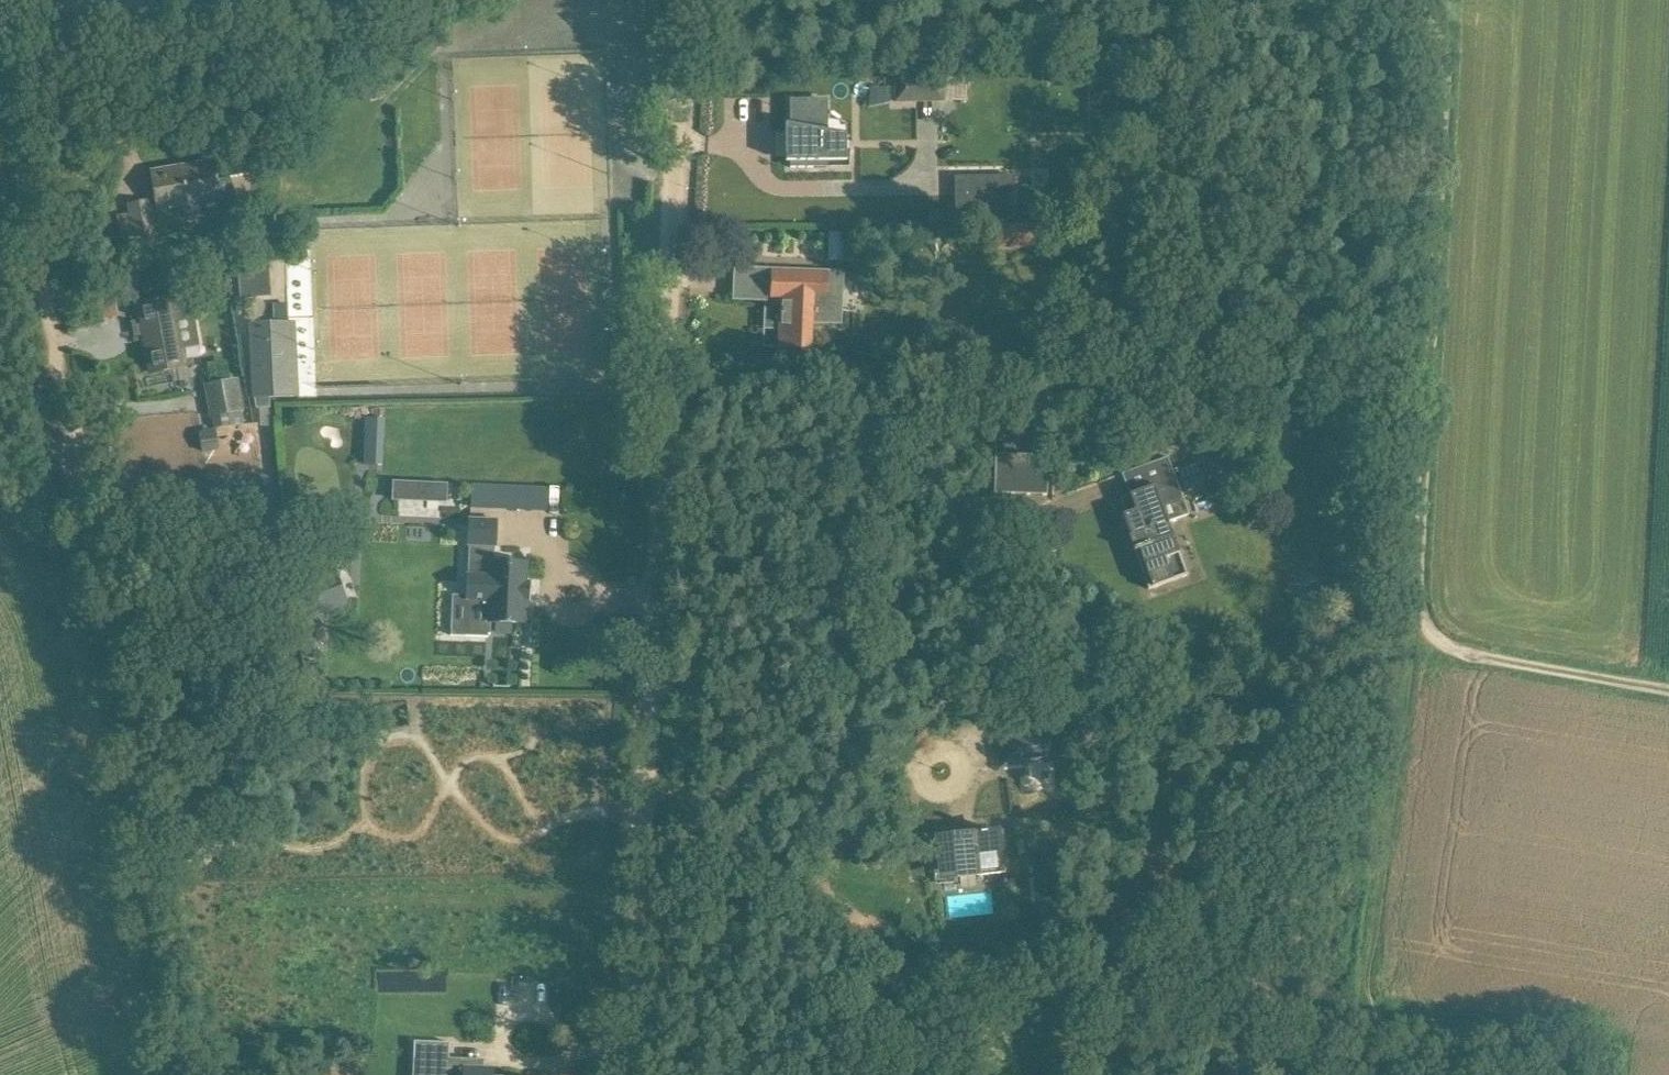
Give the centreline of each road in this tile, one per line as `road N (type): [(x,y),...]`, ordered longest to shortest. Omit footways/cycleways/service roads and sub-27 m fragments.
road 1 (track): [(625,1074),(687,0)]
road 2 (track): [(169,1074),(0,77)]
road 3 (track): [(1409,641),(1434,418),(1434,0)]
road 4 (track): [(475,0),(357,44),(0,72)]
road 5 (track): [(1668,689),(1409,641)]

